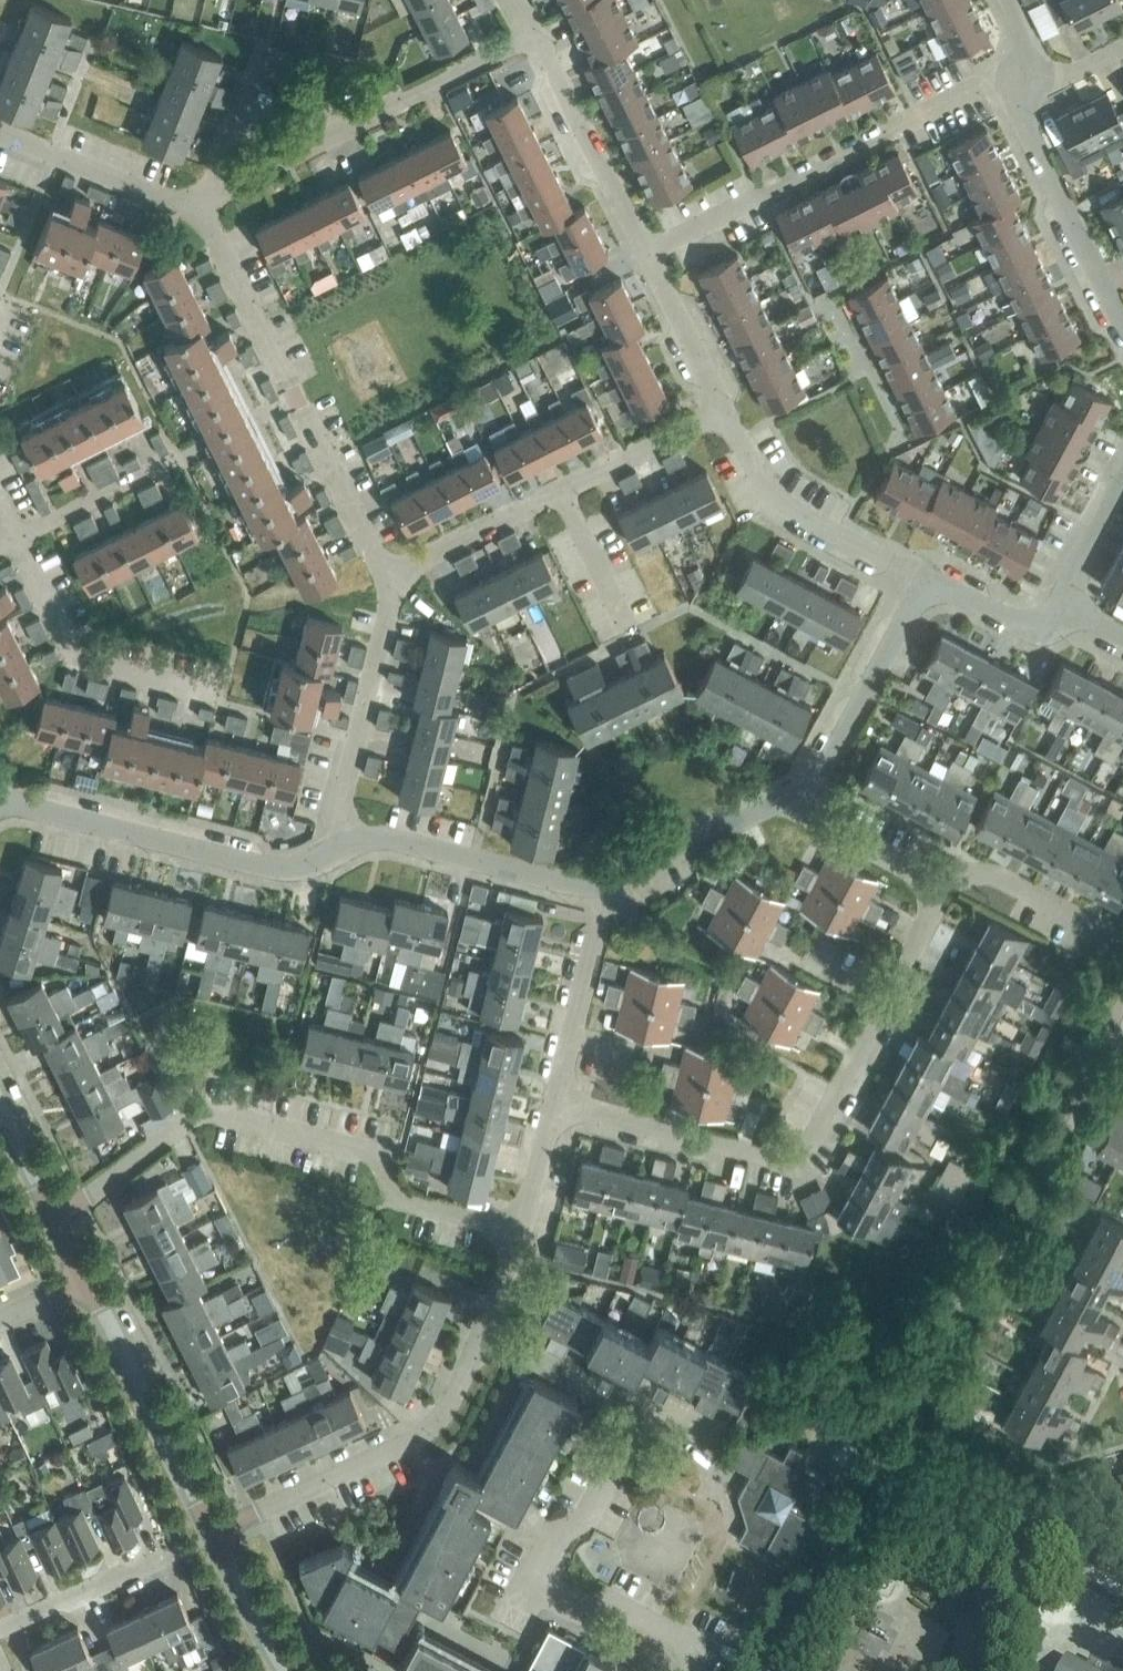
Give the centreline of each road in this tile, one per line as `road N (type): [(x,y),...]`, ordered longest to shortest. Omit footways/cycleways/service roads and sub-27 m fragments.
road 1 (residential): [(553,1103),(773,1156),(801,1149),(944,887)]
road 2 (residential): [(54,1219),(200,1108),(379,1151),(398,1196),(520,1226)]
road 3 (residential): [(389,574),(219,237),(187,208)]
road 4 (residential): [(691,1670),(702,1648),(613,1599),(581,1603),(534,1580),(559,1530),(585,1519),(640,1417)]
road 5 (residential): [(646,250),(1002,79)]
road 6 (residential): [(533,32),(187,208)]
road 7 (residential): [(337,826),(324,857),(271,869),(0,802)]
road 8 (residential): [(482,1330),(447,1405),(429,1425),(209,1532)]
road 9 (residential): [(223,692),(75,655),(16,536)]
road 10 (tertiary): [(209,1532),(83,1278)]
road 11 (residential): [(930,580),(769,493),(722,406)]
road 12 (residential): [(1122,325),(1002,79)]
road 13 (residential): [(602,888),(337,826)]
road 14 (residential): [(930,580),(823,775),(781,800)]
road 15 (residential): [(337,826),(394,585),(389,574)]
road 16 (residential): [(646,250),(533,32)]
road 17 (residential): [(553,1103),(602,888)]
road 18 (residential): [(187,208),(0,130)]
road 19 (residential): [(781,800),(602,888)]
road 20 (residential): [(181,1550),(0,1627)]
road 21 (residential): [(389,574),(559,488)]
road 22 (residential): [(944,887),(781,800)]
road 23 (residential): [(16,536),(180,456)]
road 24 (residential): [(559,488),(722,406)]
road 25 (residential): [(640,1417),(482,1330)]
road 26 (residential): [(187,208),(252,40)]
road 27 (residential): [(722,406),(646,250)]
road 28 (residential): [(944,887),(990,874),(1095,926)]
road 29 (residential): [(631,635),(559,488)]
road 30 (tertiary): [(285,1670),(209,1532)]
road 31 (residential): [(1057,602),(1122,467)]
road 32 (residential): [(1057,602),(1025,619),(930,580)]
road 33 (residential): [(520,1226),(553,1103)]
road 34 (tertiary): [(54,1219),(0,1110)]

